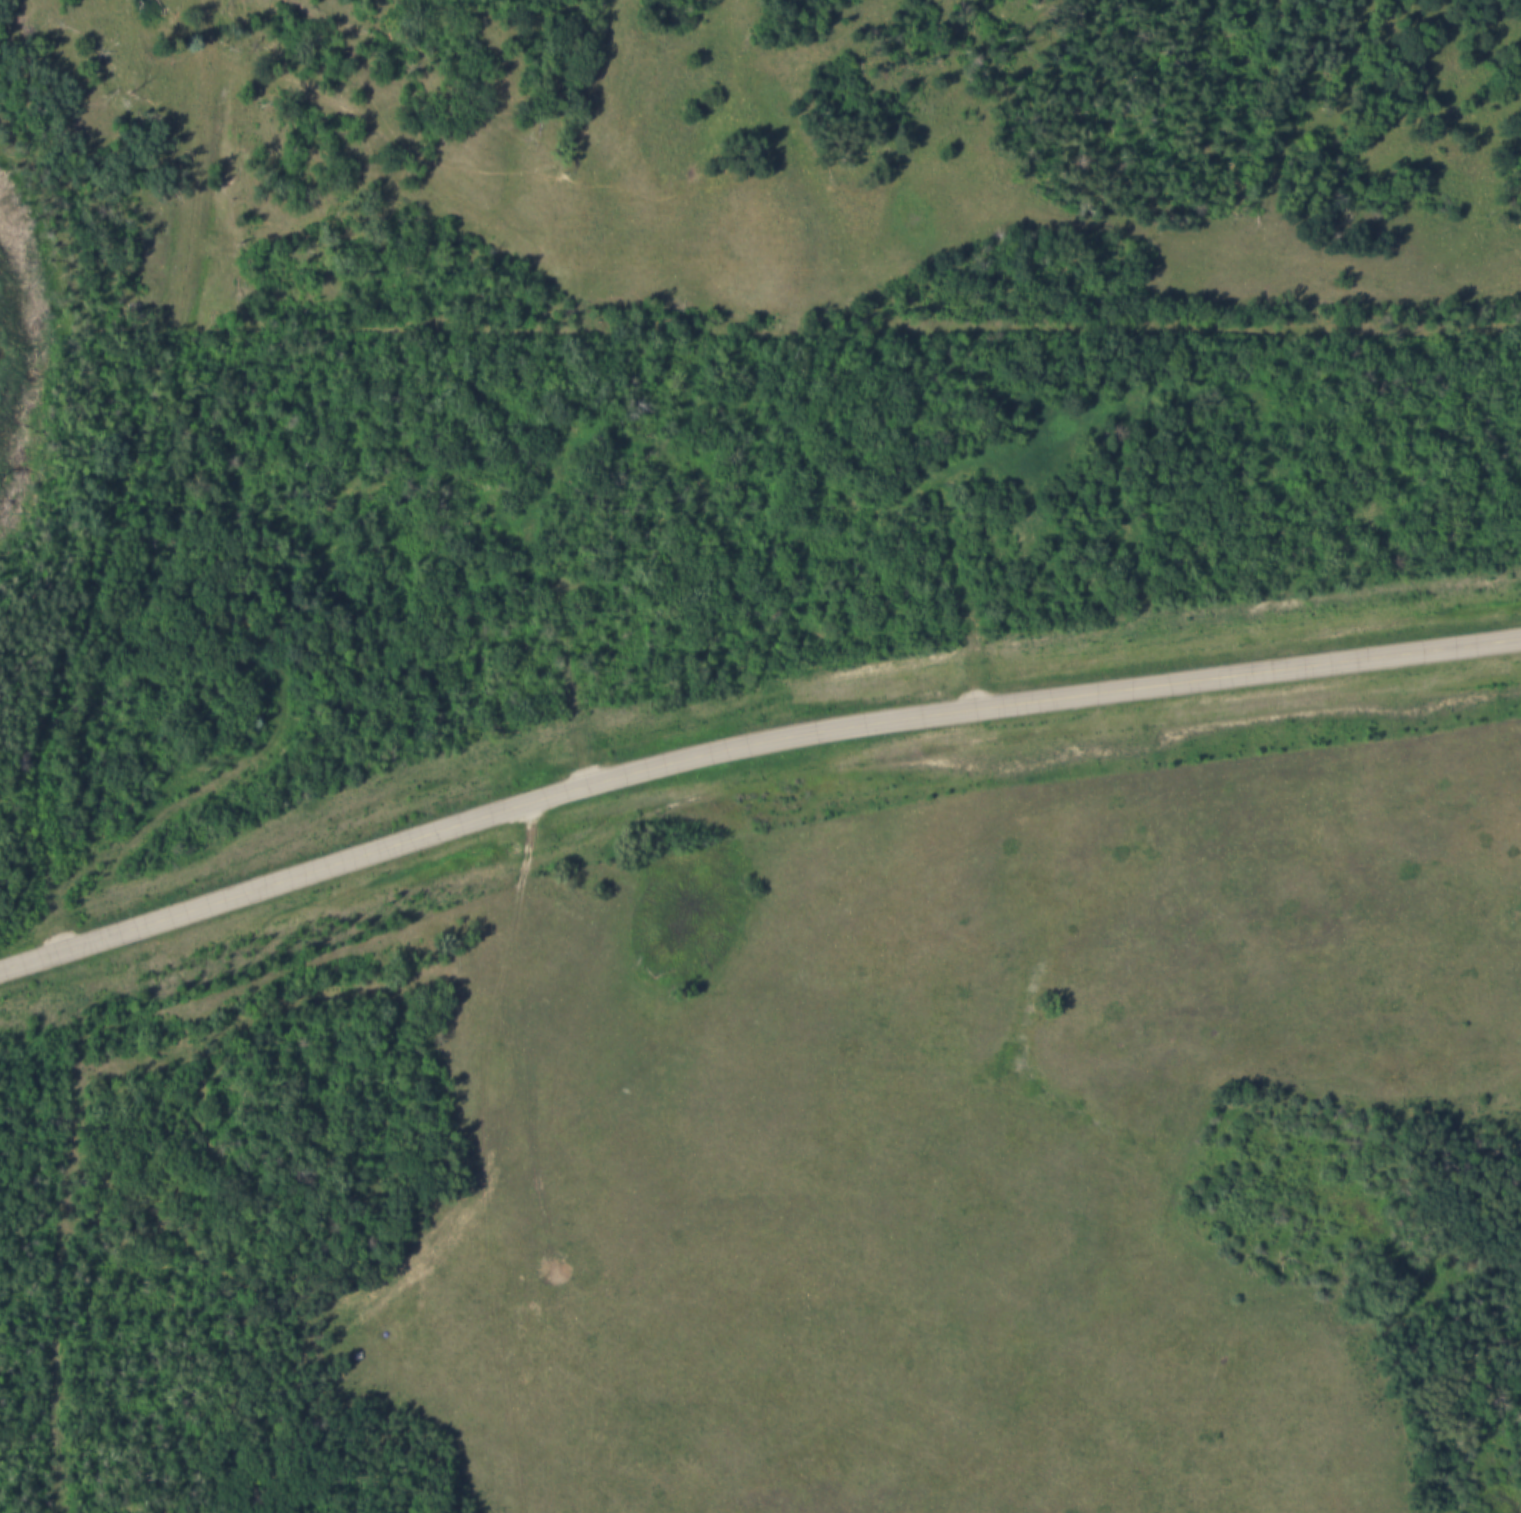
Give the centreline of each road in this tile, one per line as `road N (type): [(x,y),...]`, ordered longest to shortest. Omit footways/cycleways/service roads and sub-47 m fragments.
road 1 (secondary): [(1520,637),(999,703),(692,759),(0,975)]
road 2 (track): [(195,0),(197,123),(183,278),(152,461),(134,520),(61,676),(43,771),(41,839),(61,954)]

